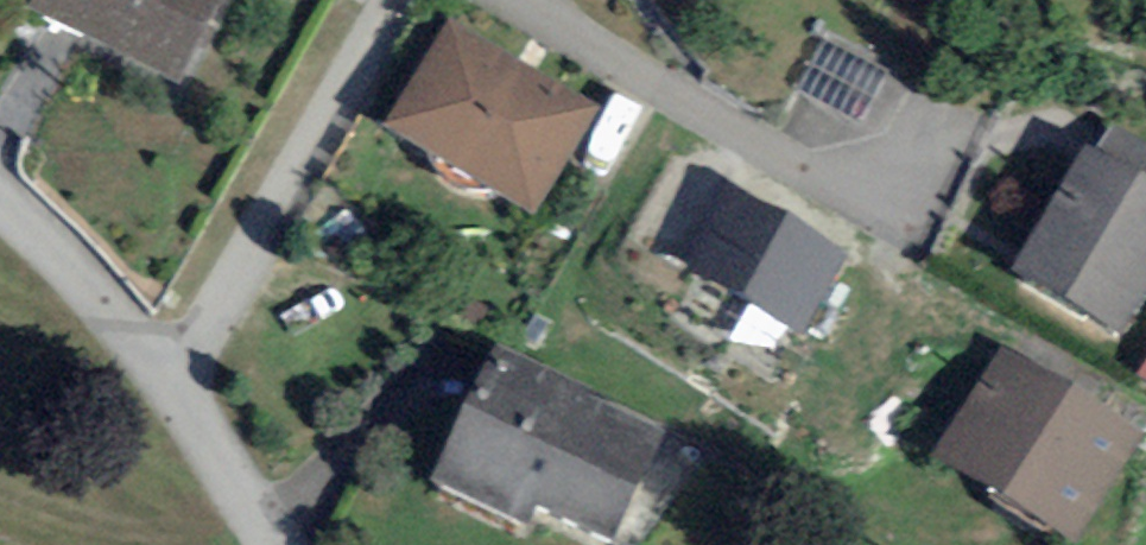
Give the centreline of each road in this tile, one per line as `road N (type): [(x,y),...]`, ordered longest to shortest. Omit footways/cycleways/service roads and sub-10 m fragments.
road 1 (residential): [(913,228),(535,0)]
road 2 (residential): [(183,382),(404,0)]
road 3 (residential): [(183,382),(0,193)]
road 4 (residential): [(281,544),(183,382)]

